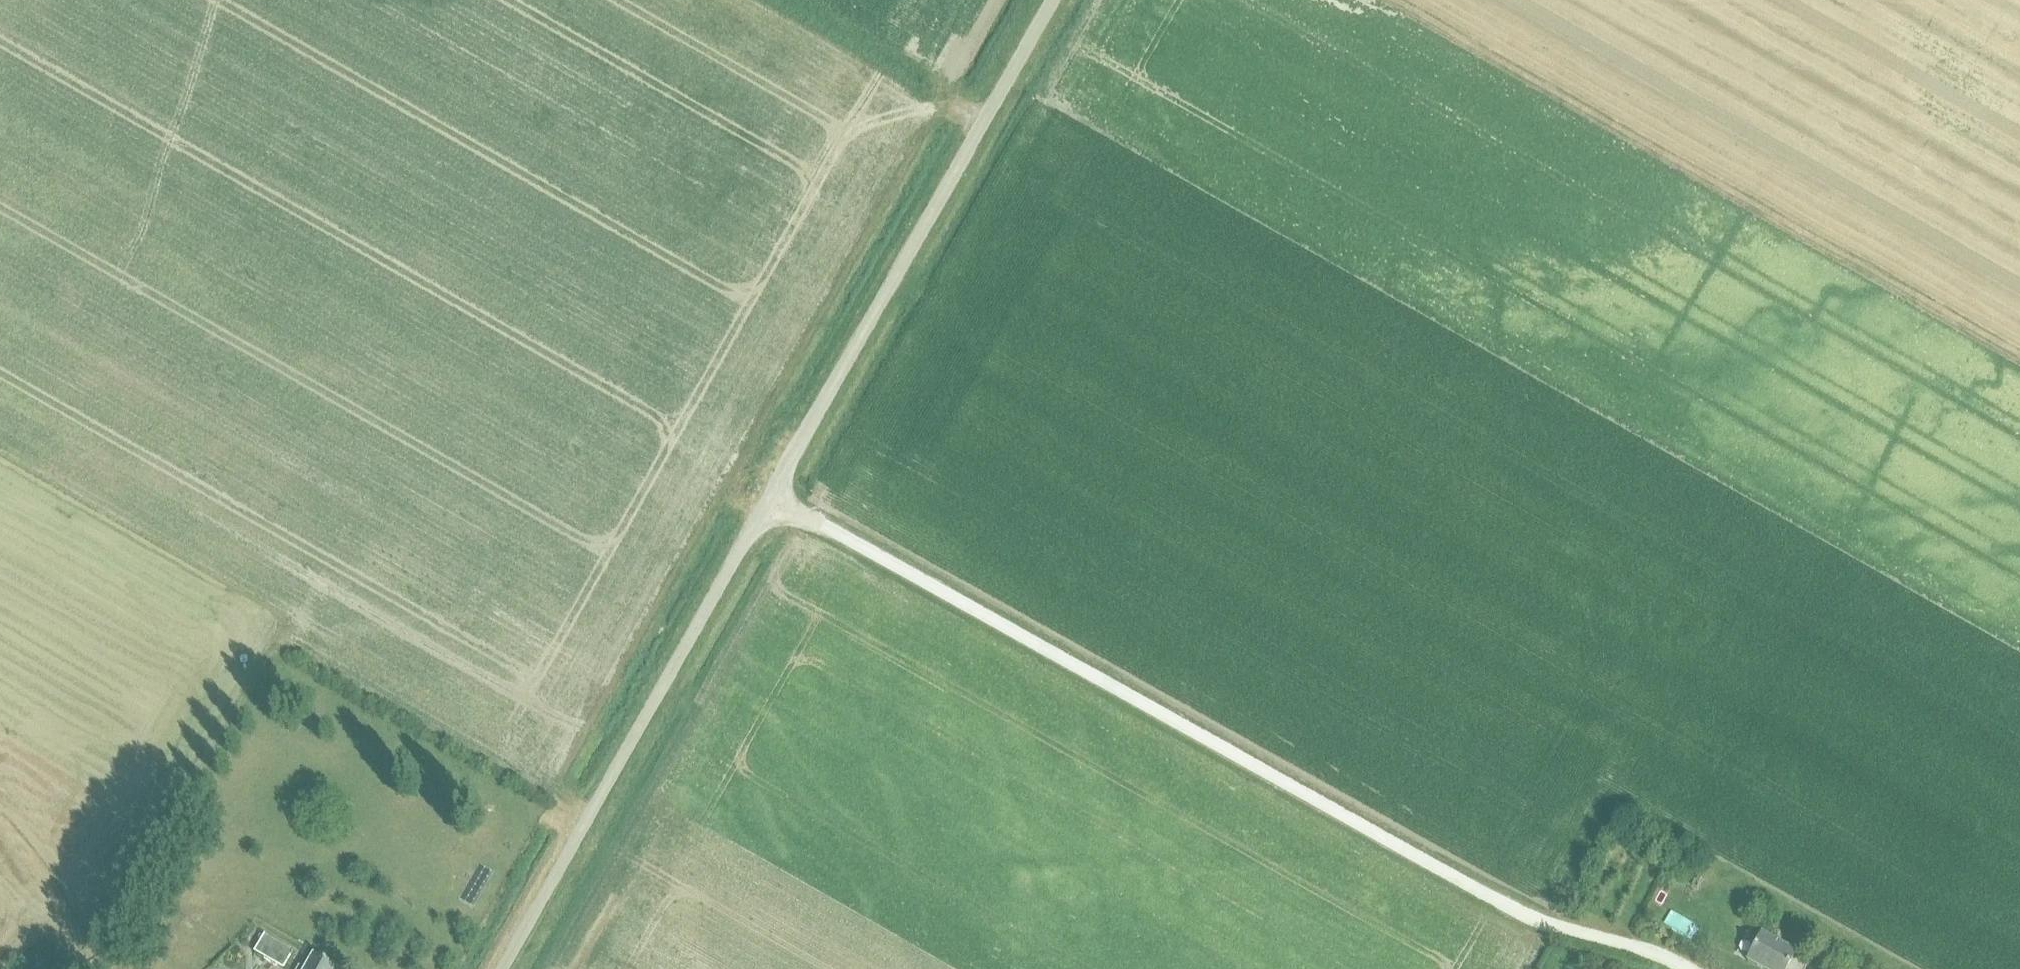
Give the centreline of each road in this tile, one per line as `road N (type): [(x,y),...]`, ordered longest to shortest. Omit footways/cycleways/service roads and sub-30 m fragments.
road 1 (unclassified): [(505,968),(1055,0)]

